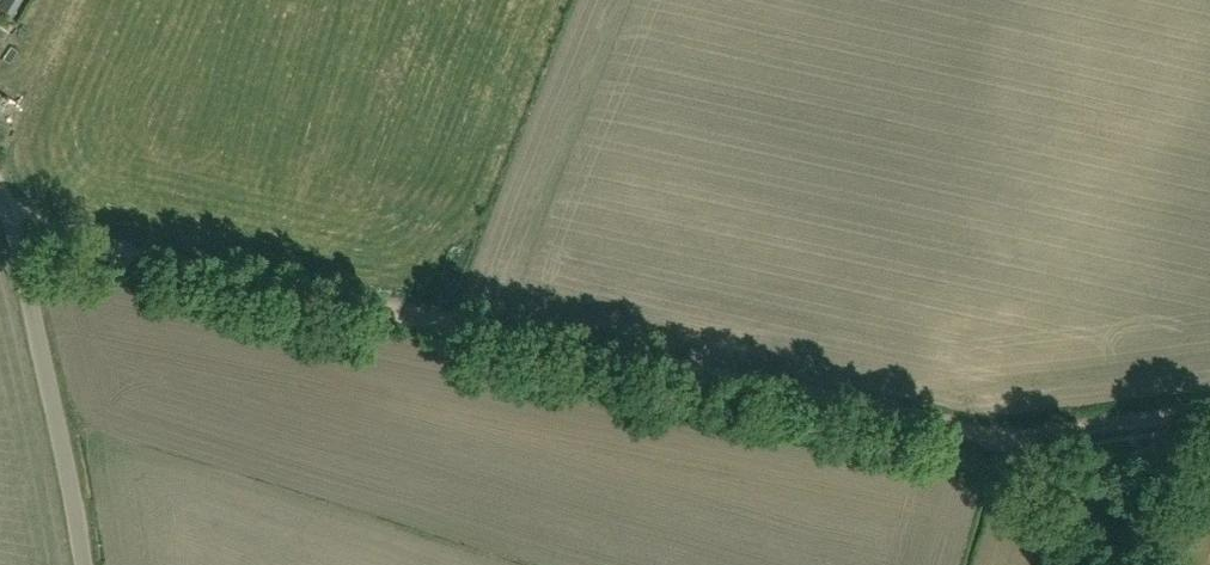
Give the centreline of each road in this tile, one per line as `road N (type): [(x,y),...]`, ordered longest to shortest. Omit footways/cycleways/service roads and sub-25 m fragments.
road 1 (track): [(6,205),(150,268),(991,434),(1052,436)]
road 2 (unclassified): [(85,564),(42,341),(0,191)]
road 3 (track): [(1052,436),(1209,410)]
road 4 (track): [(1122,564),(1052,436)]

